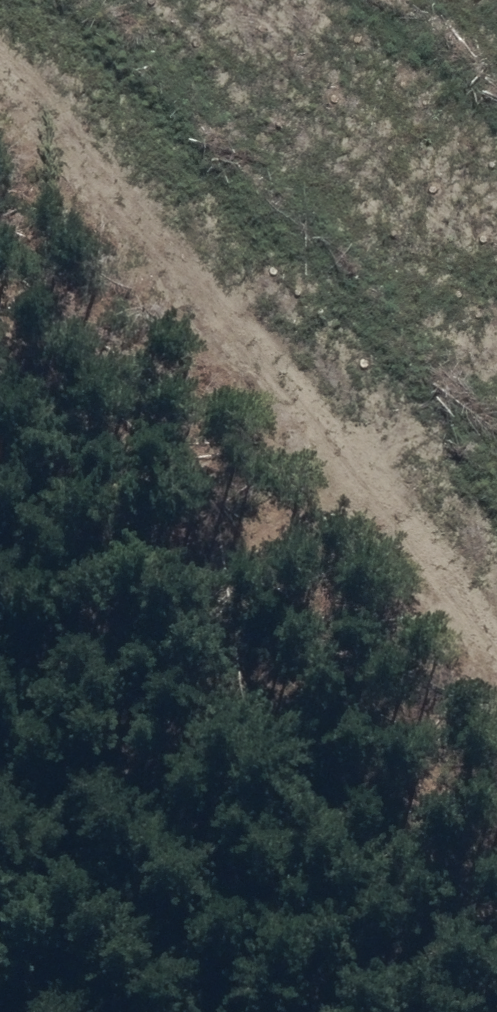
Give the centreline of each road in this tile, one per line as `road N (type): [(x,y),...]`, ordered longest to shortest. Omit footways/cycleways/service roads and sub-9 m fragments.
road 1 (track): [(0,143),(496,661)]

